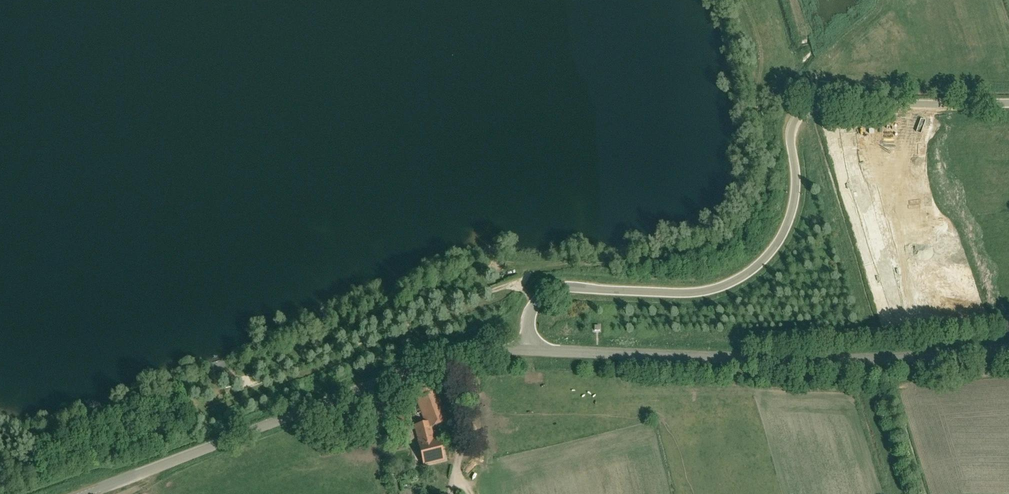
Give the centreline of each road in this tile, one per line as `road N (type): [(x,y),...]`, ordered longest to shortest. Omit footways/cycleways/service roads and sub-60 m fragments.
road 1 (unclassified): [(527,350),(530,312),(548,290),(693,293),(749,272),(791,215),(796,179),(790,135),(806,110),(1008,103)]
road 2 (unclassified): [(527,350),(868,361),(1008,348)]
road 3 (unclassified): [(84,493),(439,361),(527,350)]
road 4 (track): [(466,493),(484,421),(466,354)]
road 5 (track): [(451,493),(461,446),(439,361)]

